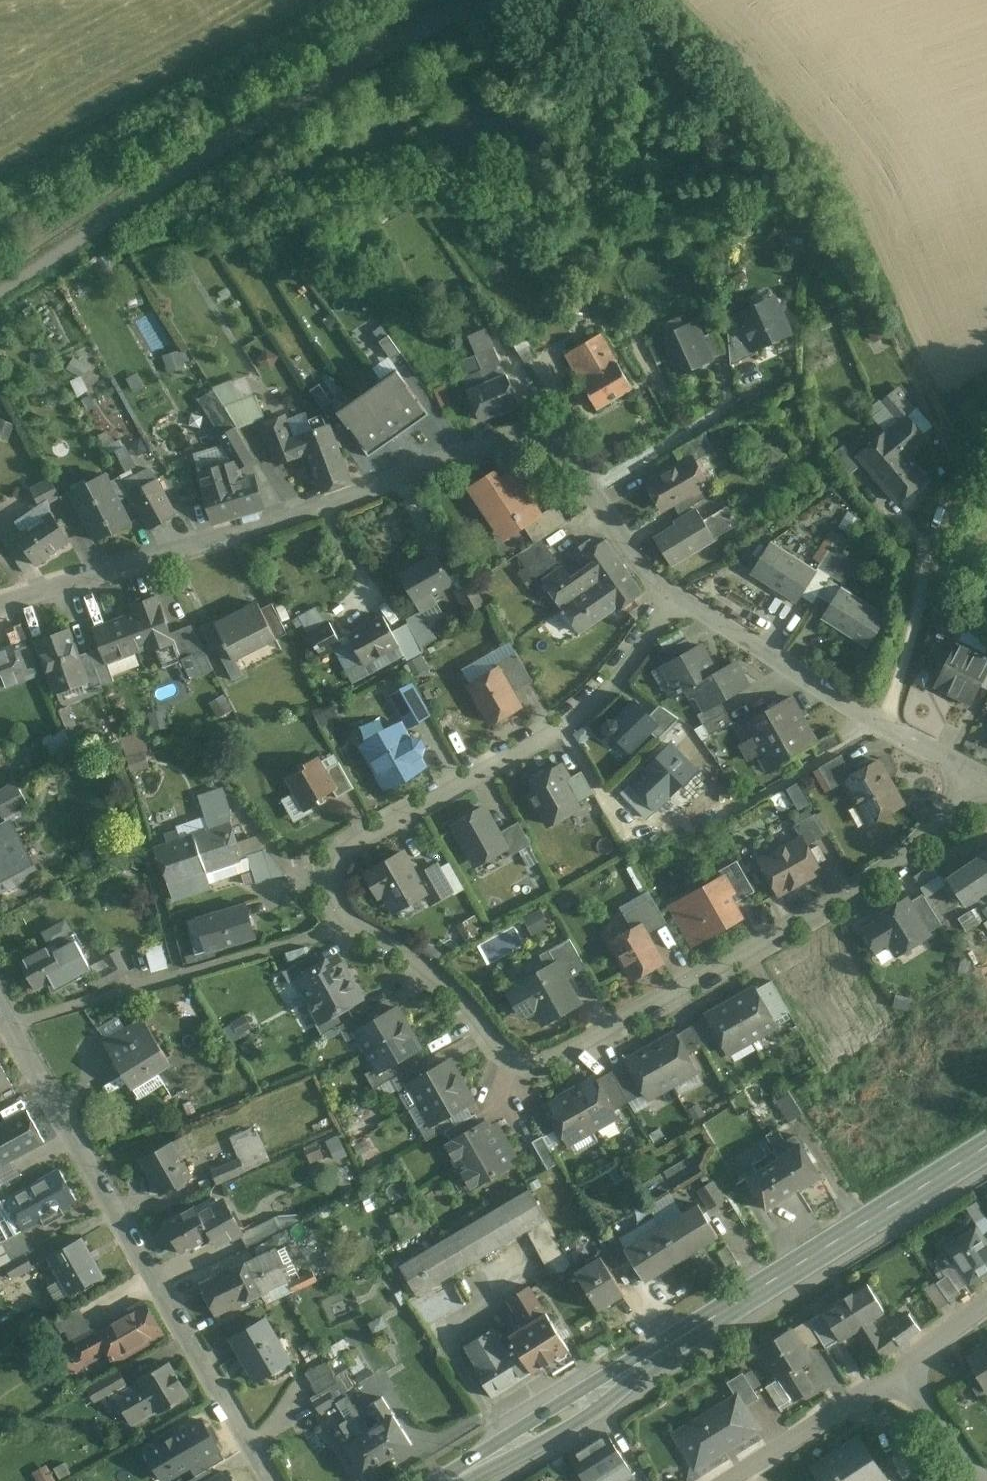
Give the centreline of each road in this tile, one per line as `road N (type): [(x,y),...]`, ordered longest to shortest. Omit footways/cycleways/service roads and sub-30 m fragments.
road 1 (unclassified): [(968,770),(935,838),(806,922),(555,1064),(526,1065),(503,1054),(418,962),(358,926),(335,898),(337,854),(561,726),(615,684),(667,589)]
road 2 (unclassified): [(667,589),(609,518),(561,439),(543,431),(0,603)]
road 3 (primary): [(986,1145),(451,1480)]
road 4 (unclassified): [(0,1002),(272,1480)]
road 5 (unclassified): [(968,770),(667,589)]
road 6 (unclassified): [(726,1480),(894,1371)]
road 7 (unclassified): [(974,1480),(894,1371)]

